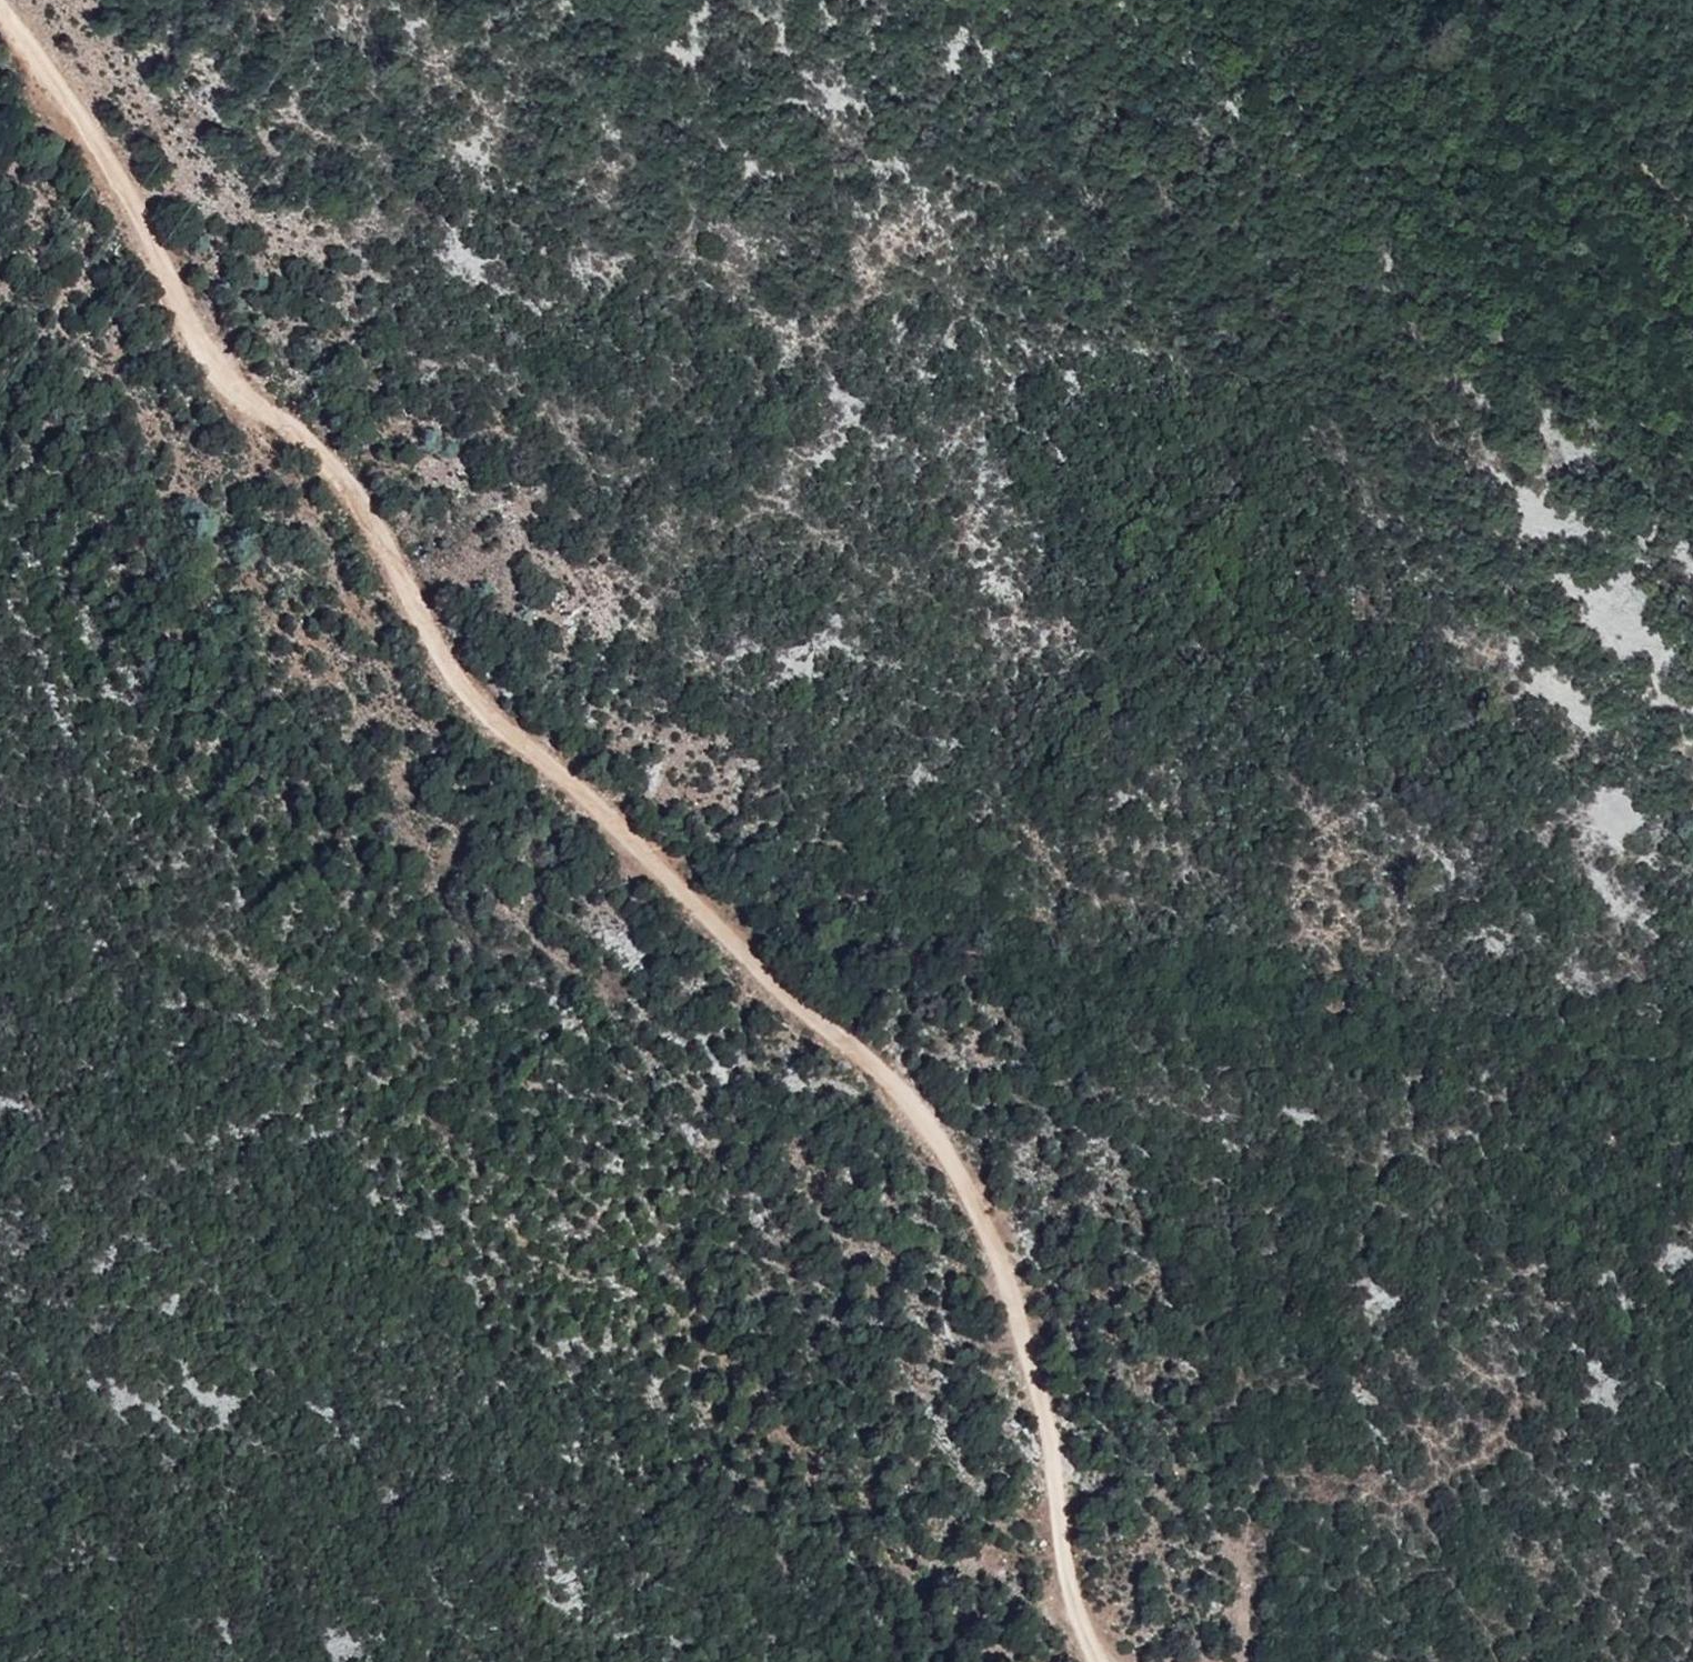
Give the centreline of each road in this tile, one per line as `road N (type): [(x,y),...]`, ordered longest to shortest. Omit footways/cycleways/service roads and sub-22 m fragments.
road 1 (track): [(1099,1661),(1076,1612),(1048,1419),(1012,1267),(961,1173),(891,1085),(462,683),(352,477),(209,360),(38,55),(0,2)]

